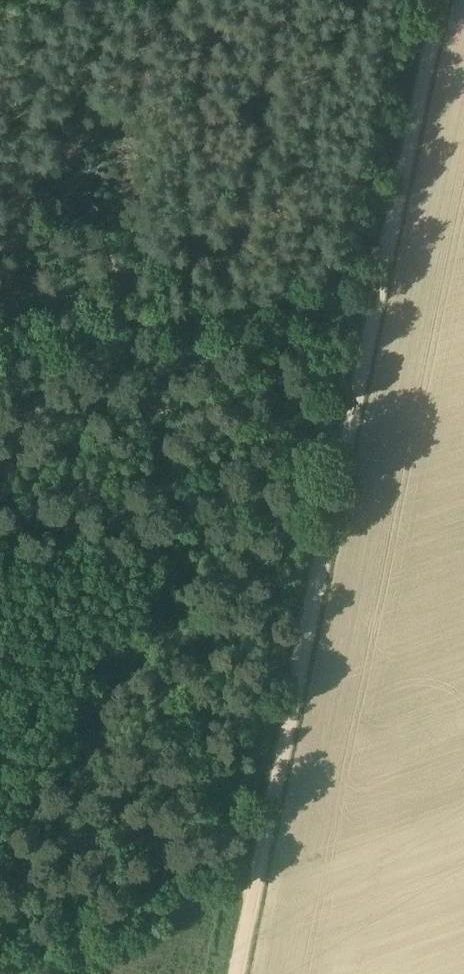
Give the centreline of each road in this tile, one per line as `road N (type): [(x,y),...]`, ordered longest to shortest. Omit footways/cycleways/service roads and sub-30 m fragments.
road 1 (track): [(445,0),(239,973)]

